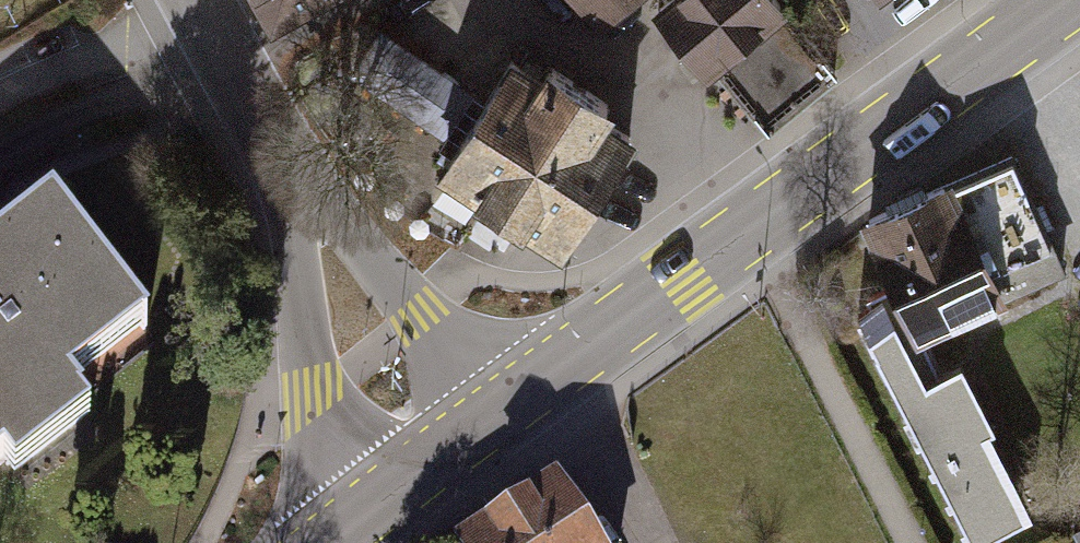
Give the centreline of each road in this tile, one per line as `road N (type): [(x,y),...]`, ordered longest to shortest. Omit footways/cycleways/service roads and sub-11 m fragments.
road 1 (secondary): [(432,467),(1059,0)]
road 2 (tertiary): [(185,0),(432,467)]
road 3 (secondary): [(332,542),(432,467)]

